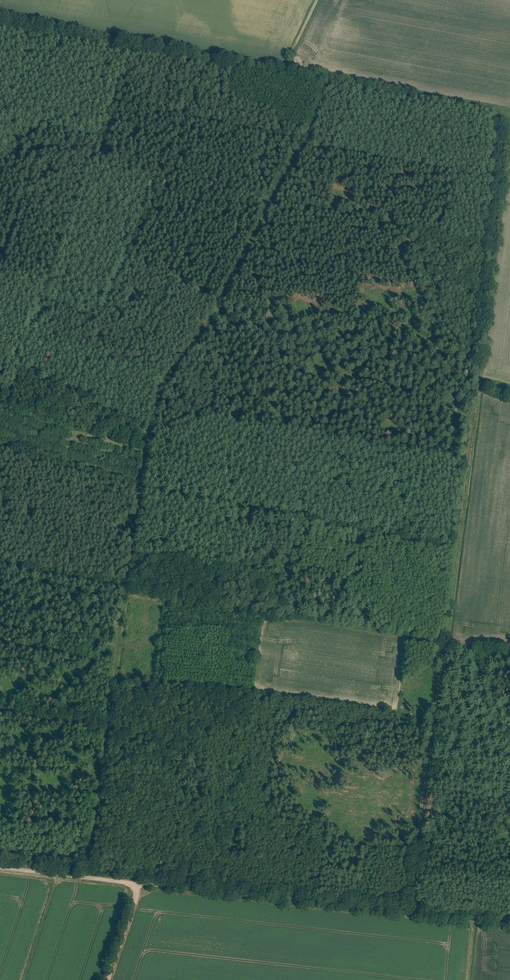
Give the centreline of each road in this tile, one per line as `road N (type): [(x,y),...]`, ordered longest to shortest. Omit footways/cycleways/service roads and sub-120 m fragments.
road 1 (track): [(134,881),(509,922)]
road 2 (unclassified): [(0,867),(134,881)]

